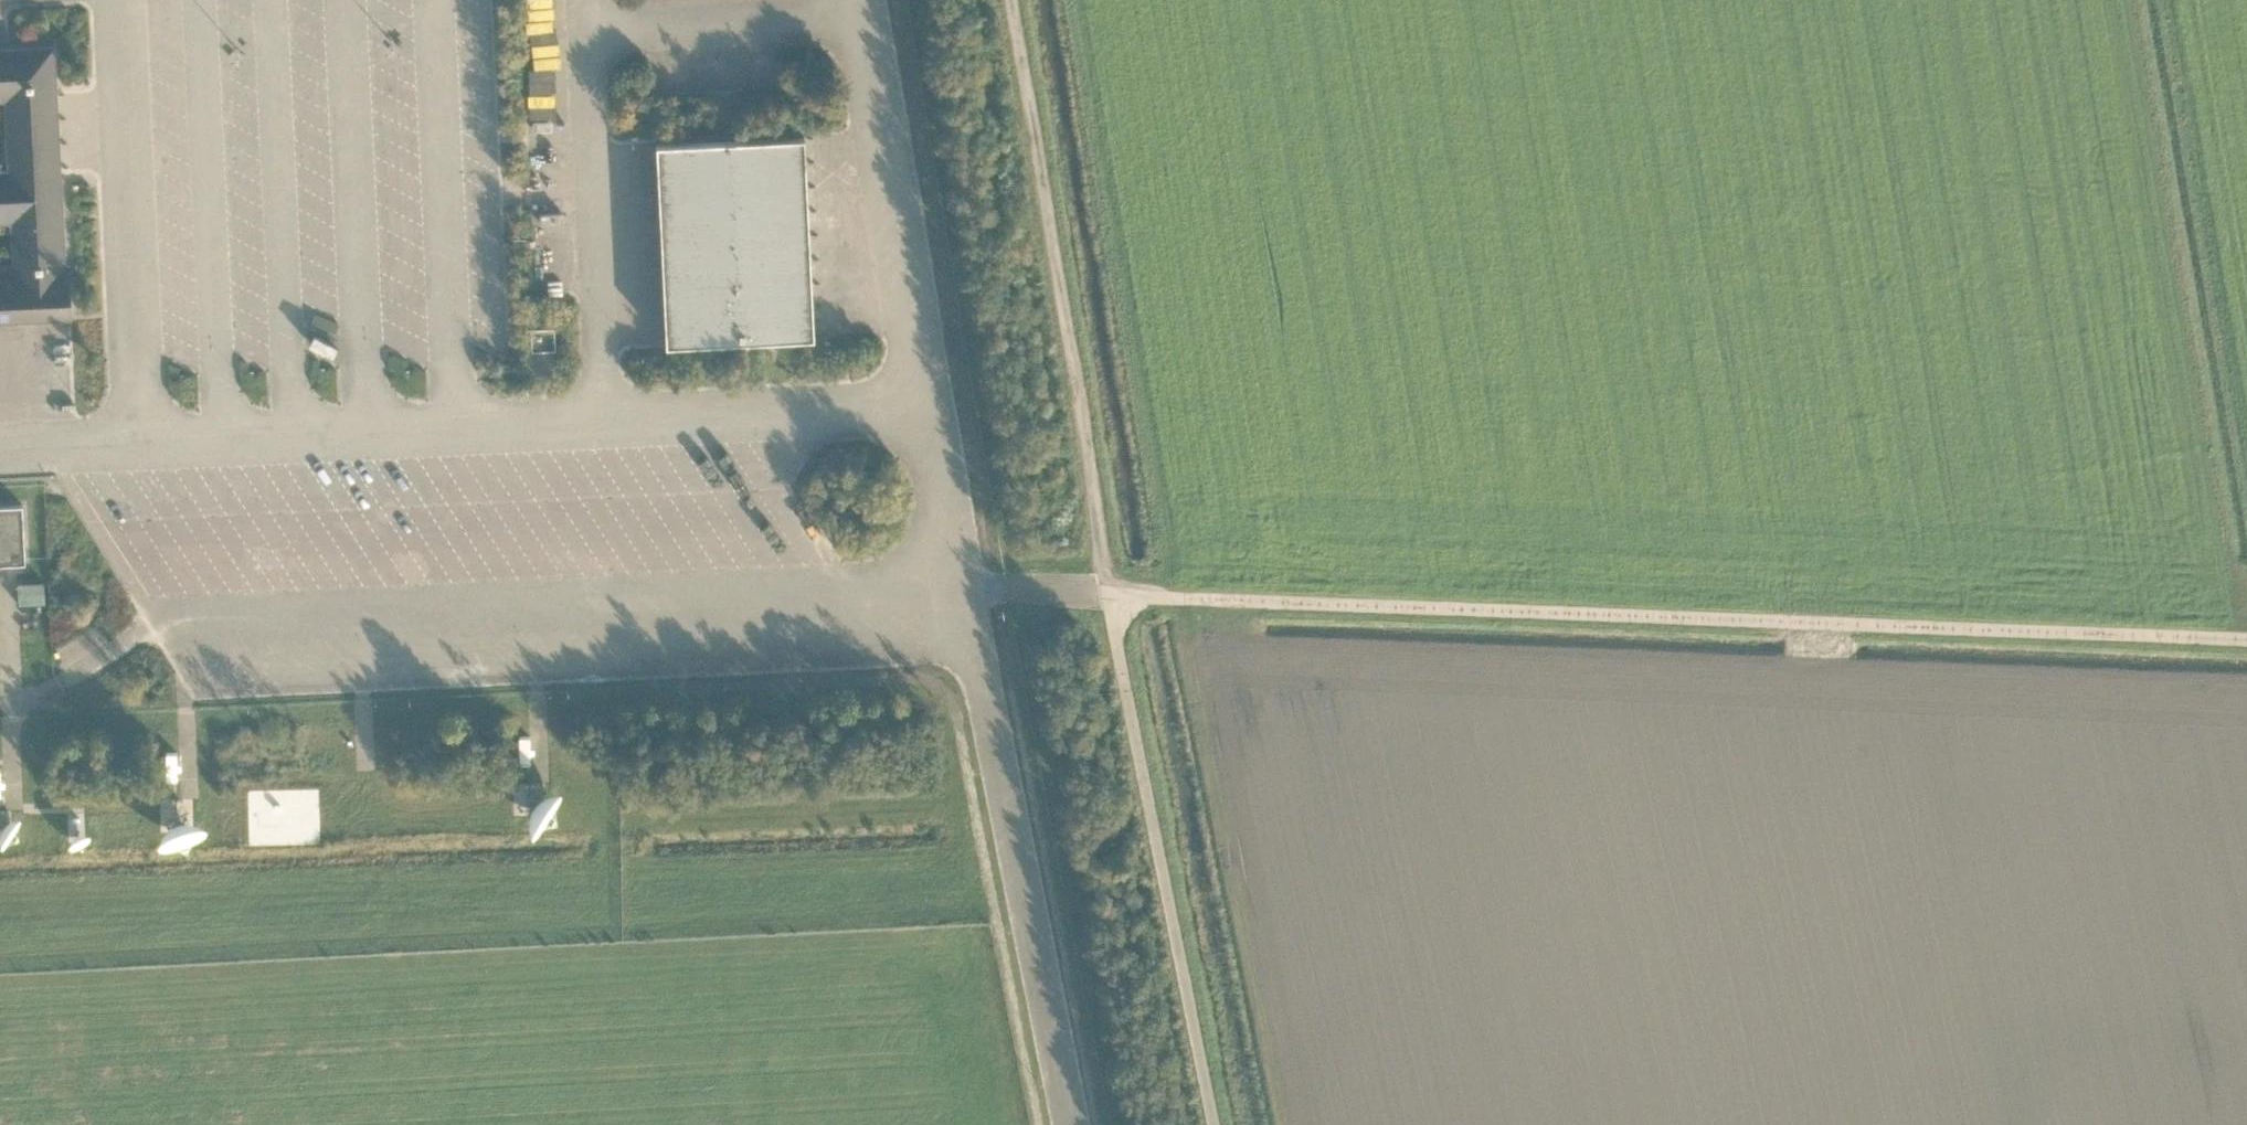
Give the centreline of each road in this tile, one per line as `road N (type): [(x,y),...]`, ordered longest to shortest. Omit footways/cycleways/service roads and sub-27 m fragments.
road 1 (track): [(1107,598),(2246,641)]
road 2 (track): [(1107,598),(1013,0)]
road 3 (track): [(1214,1124),(1107,598)]

